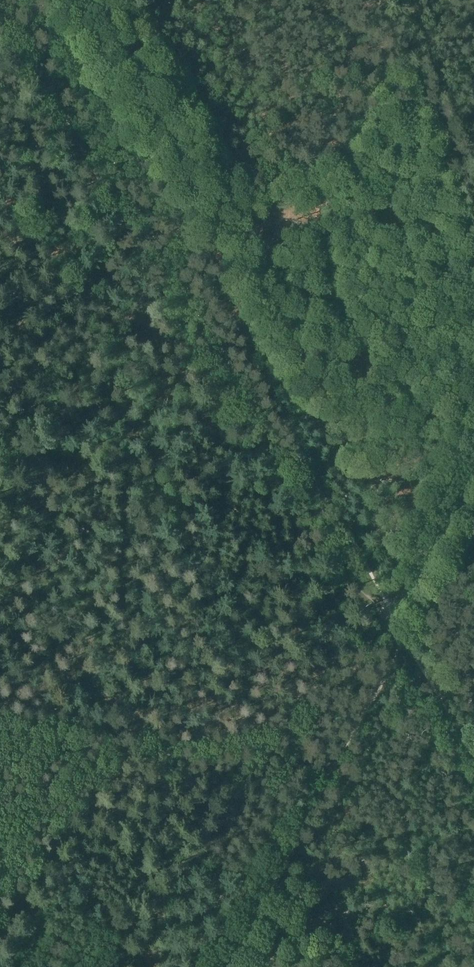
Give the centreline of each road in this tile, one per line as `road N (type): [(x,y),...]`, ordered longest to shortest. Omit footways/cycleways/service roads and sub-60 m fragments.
road 1 (track): [(0,733),(174,757),(265,748),(297,730),(358,664),(378,617)]
road 2 (track): [(0,425),(48,364),(181,275)]
road 3 (track): [(130,752),(0,918)]
road 4 (track): [(378,617),(473,450)]
road 5 (track): [(473,149),(413,0)]

